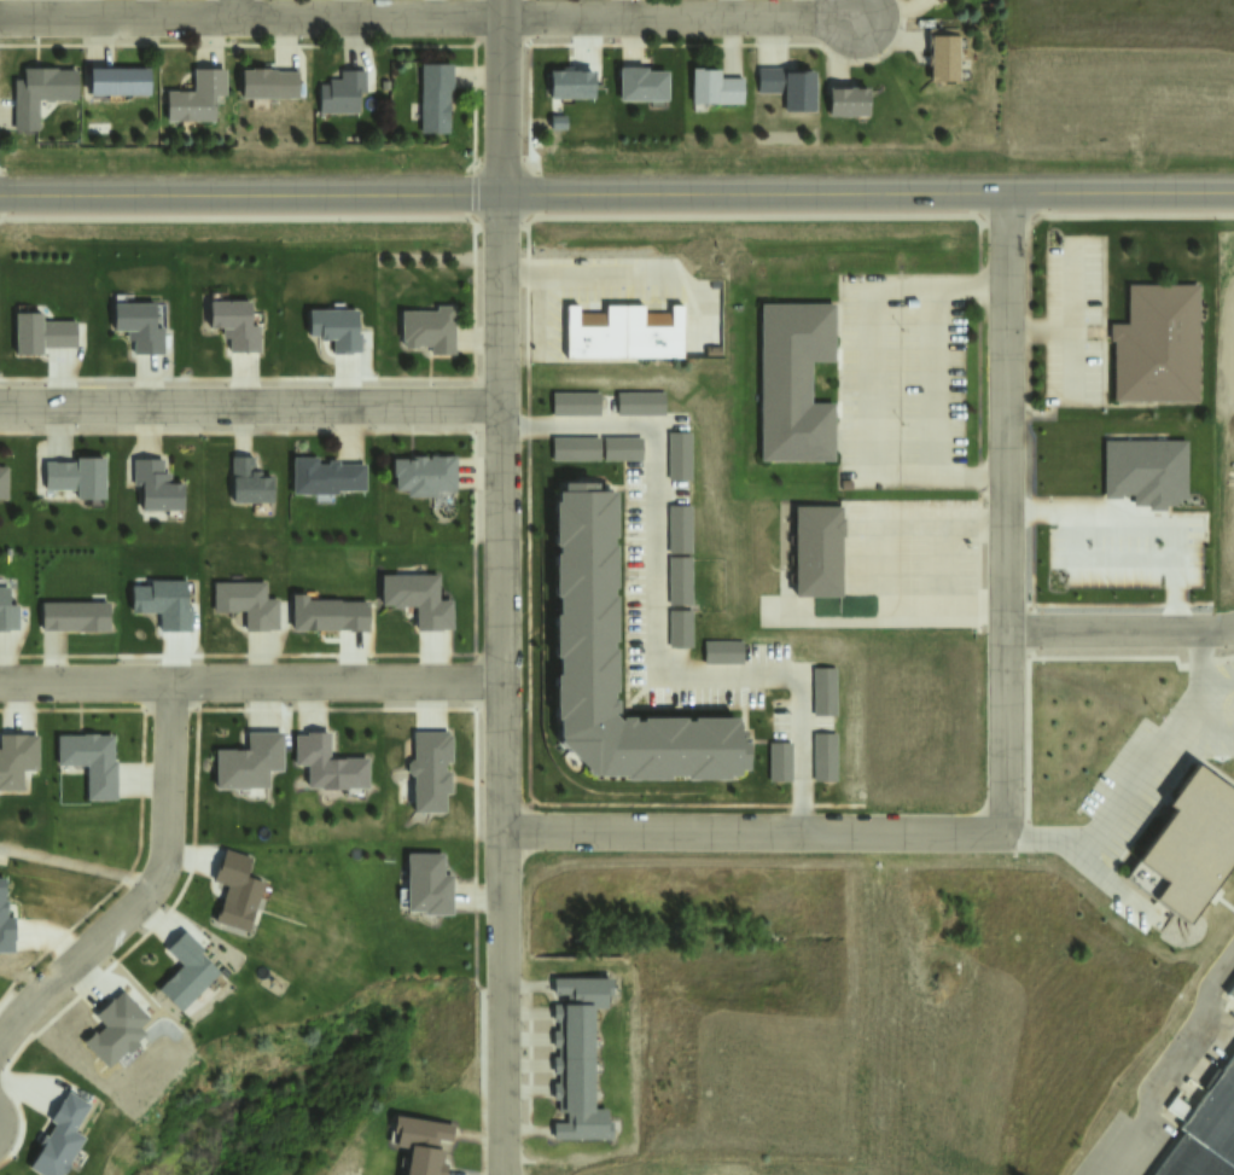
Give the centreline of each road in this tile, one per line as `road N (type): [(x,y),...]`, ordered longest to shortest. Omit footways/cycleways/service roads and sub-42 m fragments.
road 1 (tertiary): [(0,194),(1233,191)]
road 2 (residential): [(502,1174),(502,190)]
road 3 (residential): [(861,19),(0,16)]
road 4 (residential): [(1007,192),(1005,826)]
road 5 (residential): [(504,681),(0,687)]
road 6 (residential): [(0,398),(501,405)]
road 7 (residential): [(1005,826),(505,837)]
road 8 (residential): [(174,685),(174,836),(158,885),(0,1046)]
road 9 (residential): [(1006,630),(1233,627)]
road 10 (residential): [(506,0),(502,190)]

